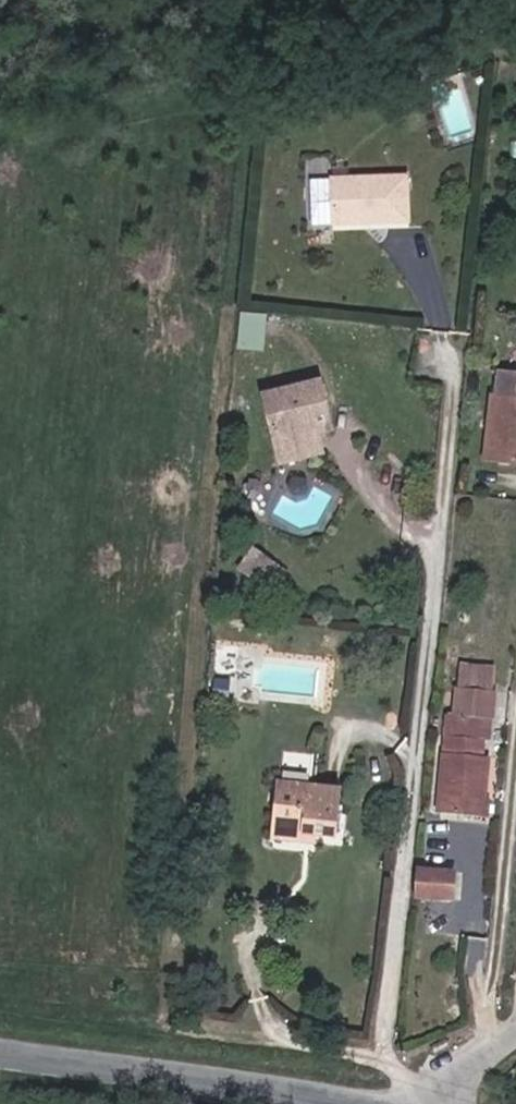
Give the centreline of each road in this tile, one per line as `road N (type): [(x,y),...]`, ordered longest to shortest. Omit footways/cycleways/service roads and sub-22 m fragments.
road 1 (tertiary): [(322,1103),(0,1045)]

